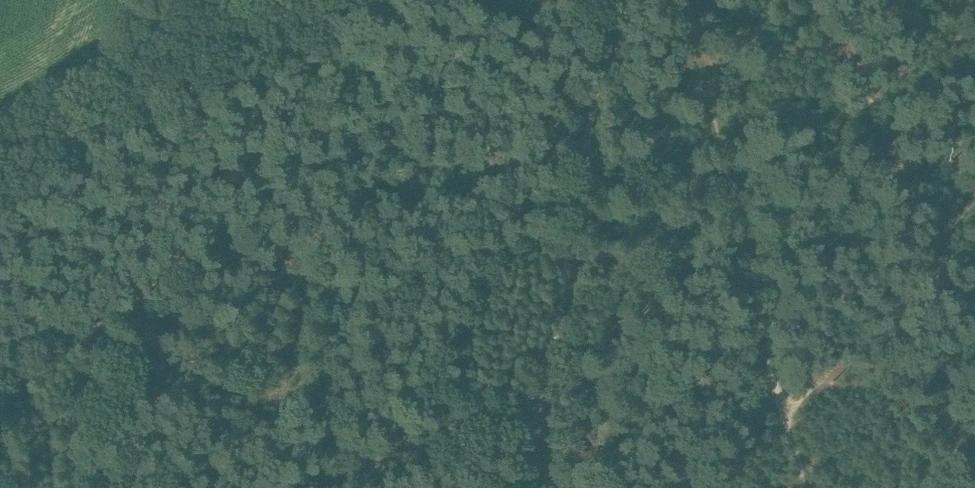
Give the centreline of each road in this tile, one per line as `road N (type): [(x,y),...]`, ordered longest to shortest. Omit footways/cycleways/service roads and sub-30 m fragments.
road 1 (track): [(690,0),(799,487)]
road 2 (track): [(528,402),(591,44)]
road 3 (track): [(528,402),(309,487)]

